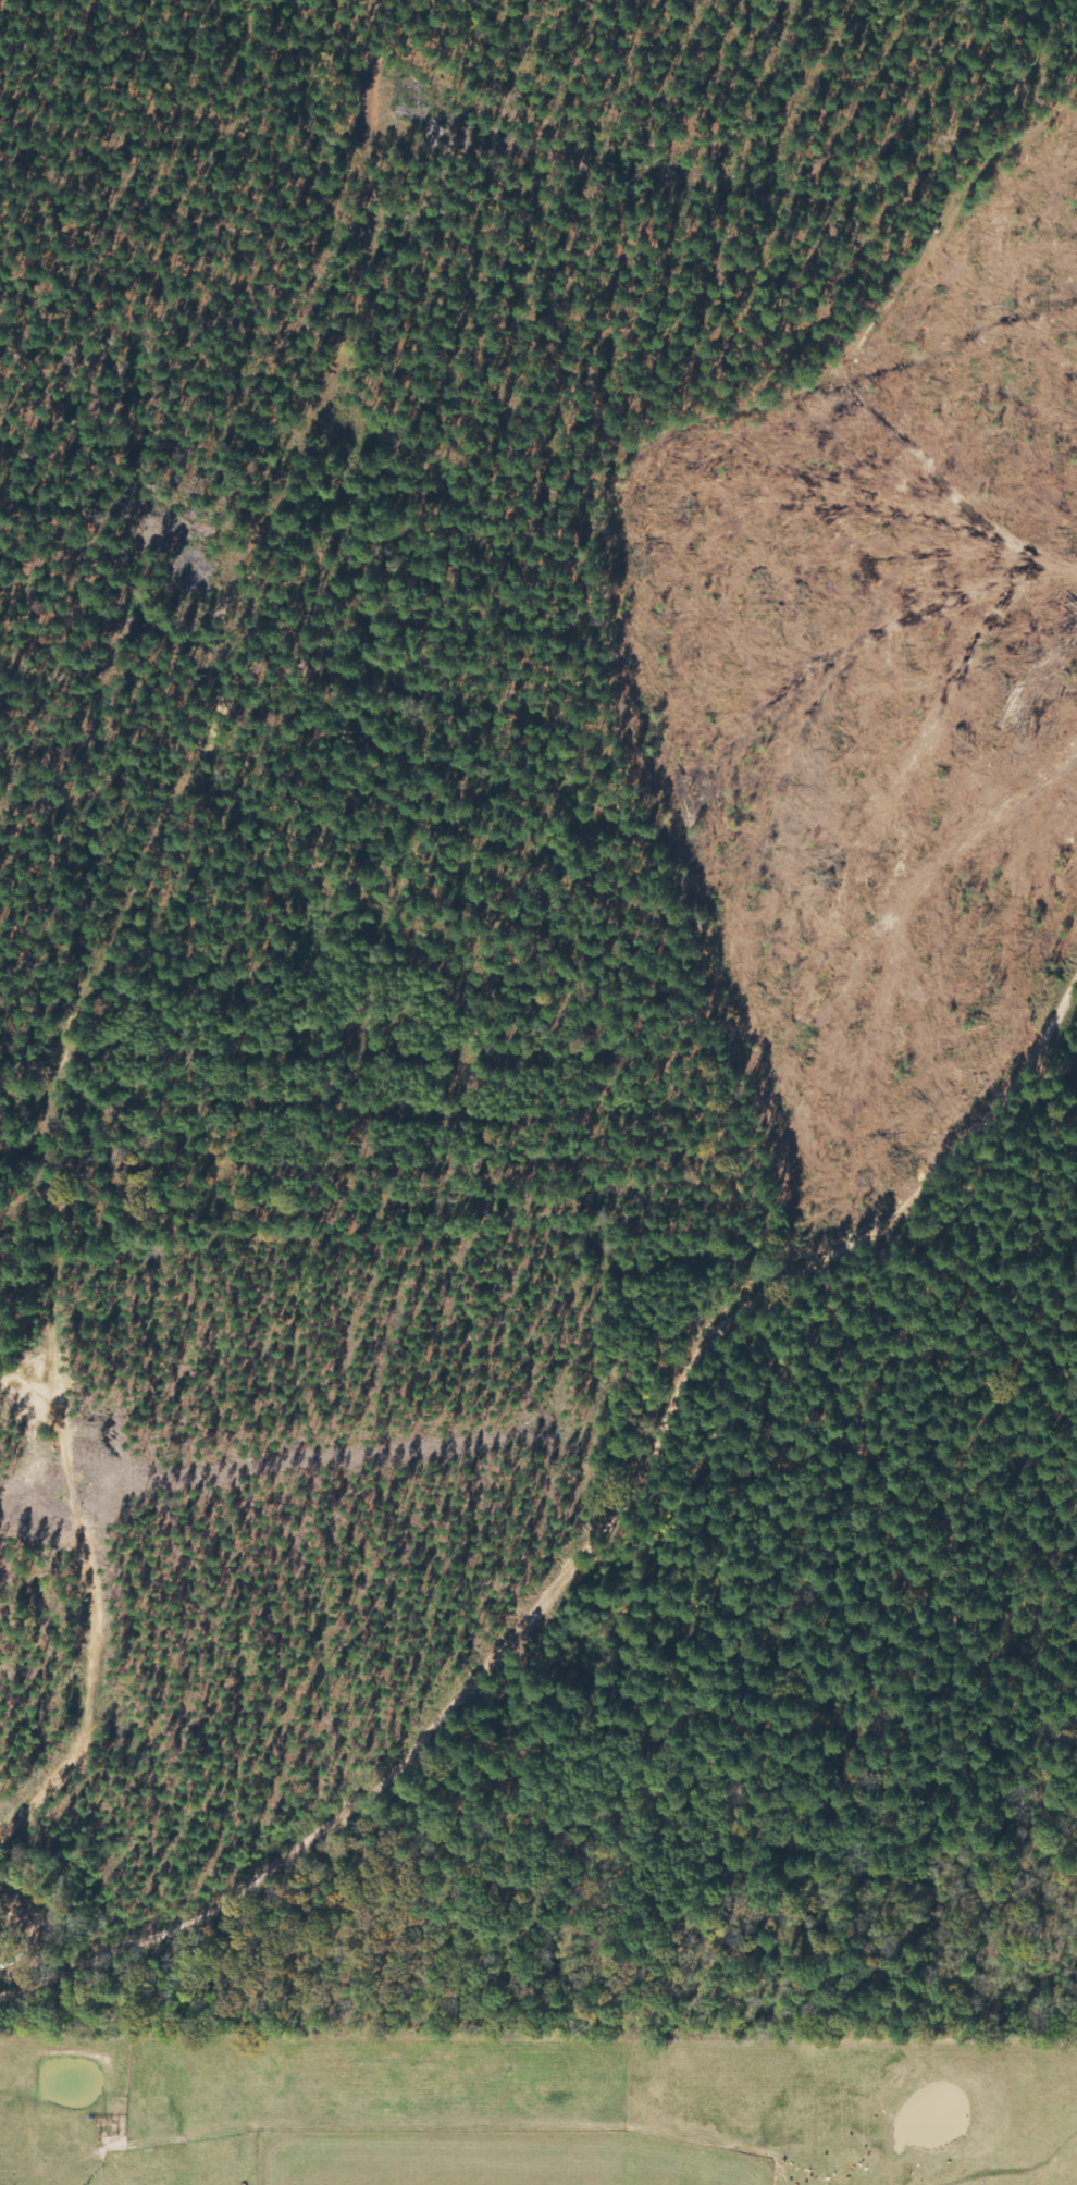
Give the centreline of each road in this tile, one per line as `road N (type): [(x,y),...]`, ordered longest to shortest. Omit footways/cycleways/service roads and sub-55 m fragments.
road 1 (residential): [(1076,958),(928,1153),(685,1375),(554,1551),(289,1844),(218,1896),(0,1993)]

